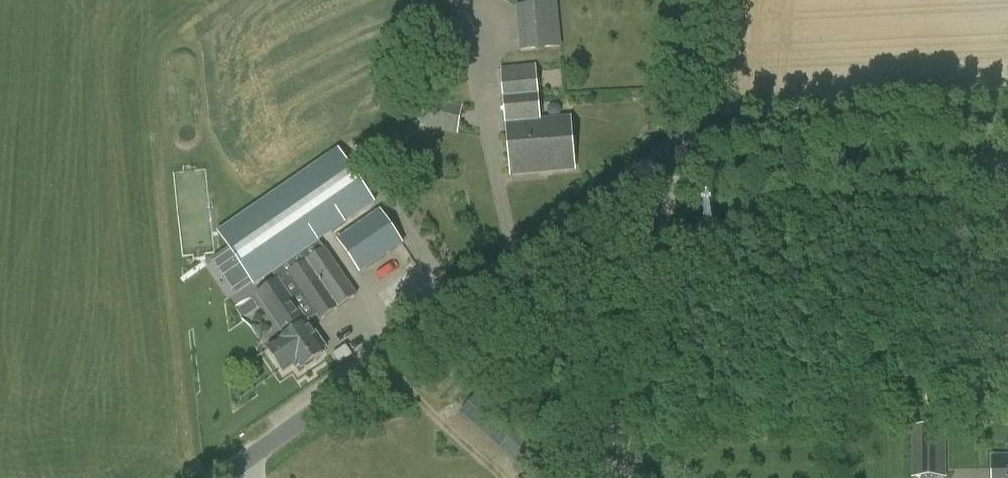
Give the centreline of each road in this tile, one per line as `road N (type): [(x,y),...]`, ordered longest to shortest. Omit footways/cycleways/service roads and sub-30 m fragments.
road 1 (unclassified): [(233,477),(680,152)]
road 2 (unclassified): [(602,477),(680,152)]
road 3 (unclassified): [(680,152),(767,139),(1007,127)]
road 4 (unclassified): [(680,152),(694,0)]

